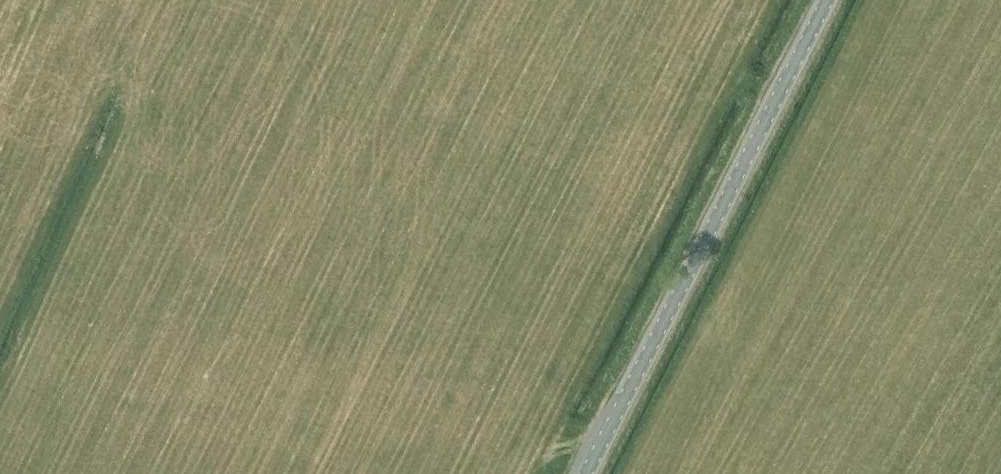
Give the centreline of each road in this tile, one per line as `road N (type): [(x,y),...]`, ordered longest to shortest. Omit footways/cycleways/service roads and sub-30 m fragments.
road 1 (tertiary): [(583,473),(824,0)]

